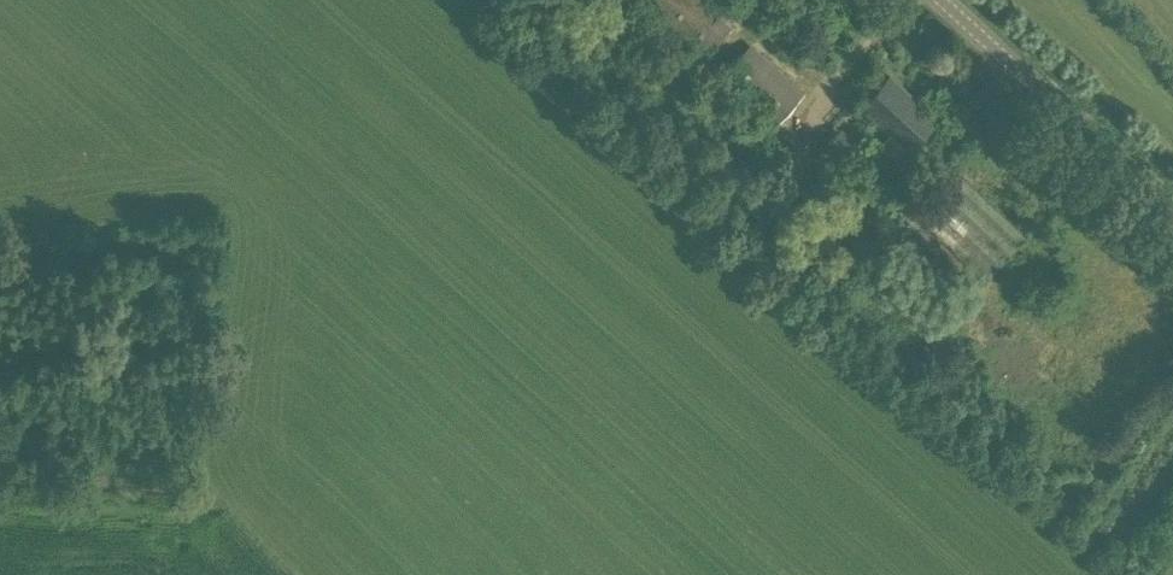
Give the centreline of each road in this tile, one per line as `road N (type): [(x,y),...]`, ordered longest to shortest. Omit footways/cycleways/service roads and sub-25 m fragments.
road 1 (tertiary): [(1172,214),(934,0)]

